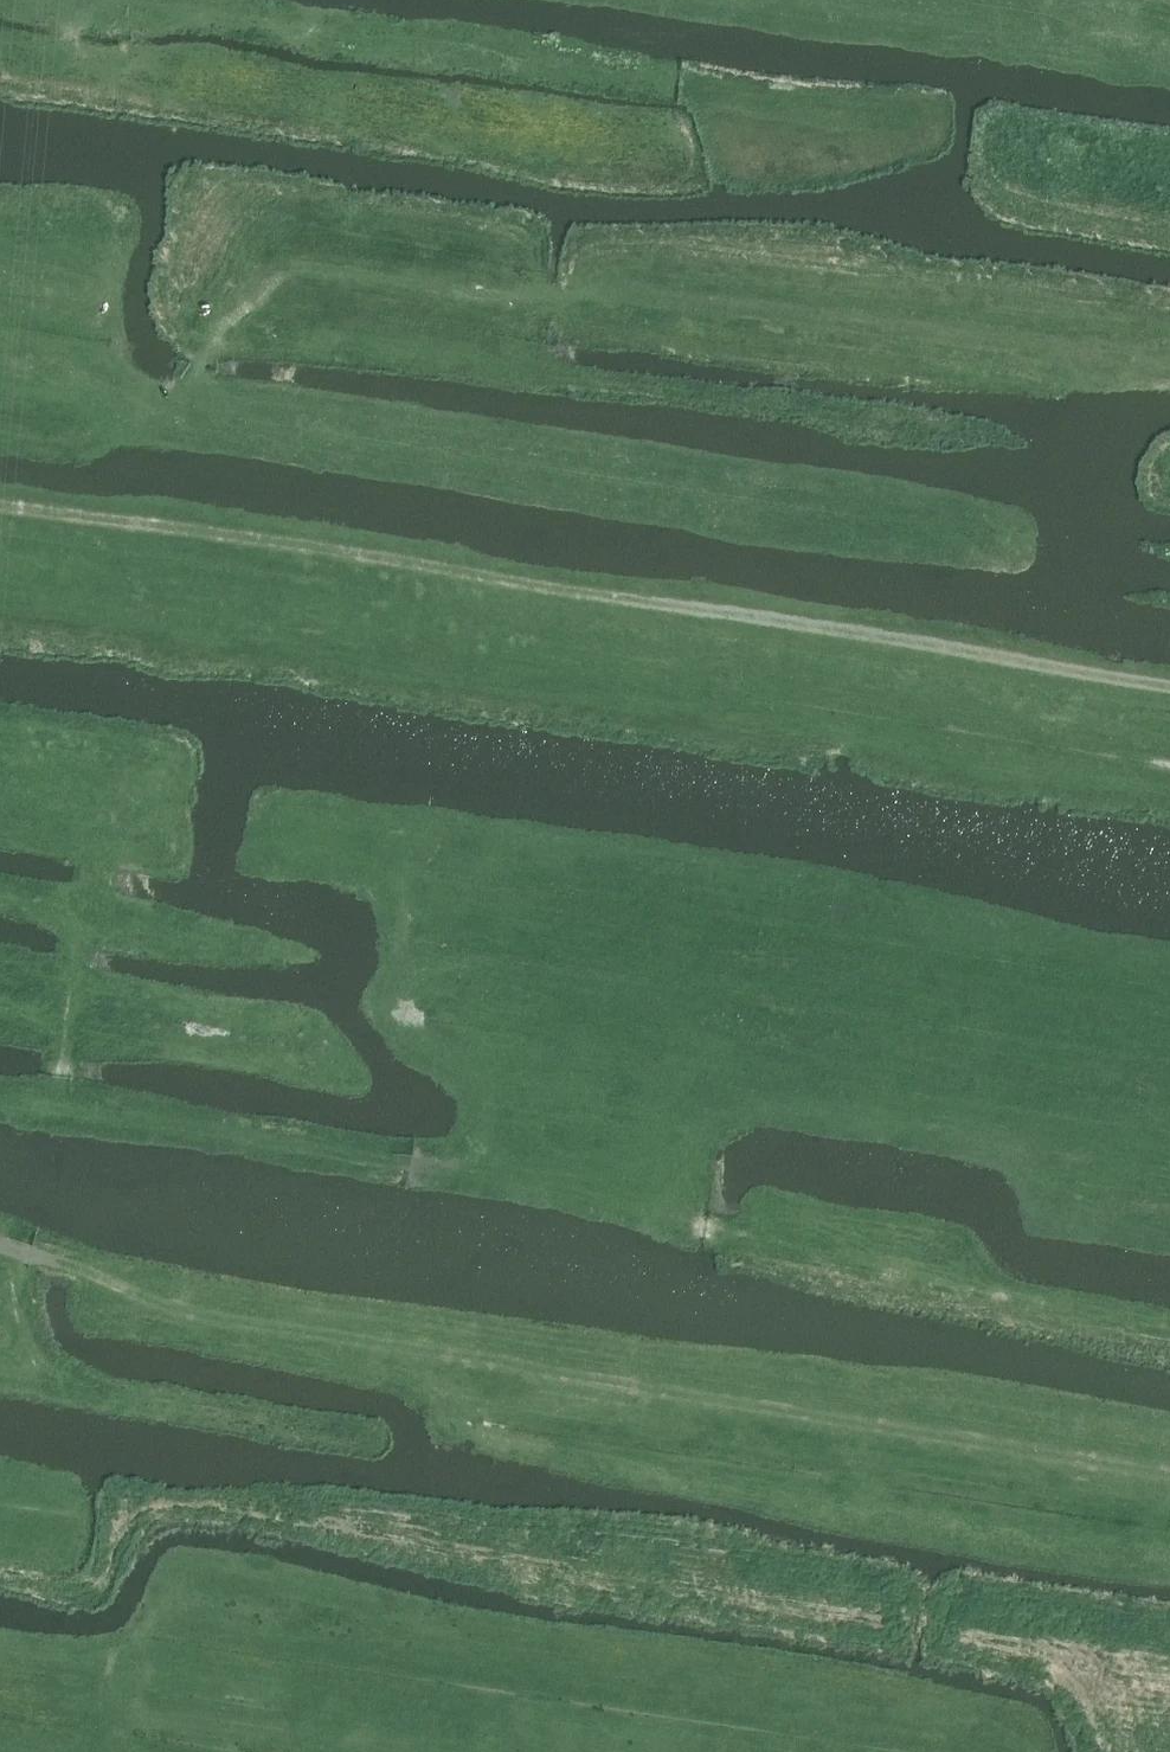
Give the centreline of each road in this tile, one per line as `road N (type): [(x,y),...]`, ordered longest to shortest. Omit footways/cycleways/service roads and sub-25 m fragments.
road 1 (track): [(1169,1474),(495,1361),(243,1328),(0,1240)]
road 2 (track): [(1169,684),(945,643),(0,507)]

